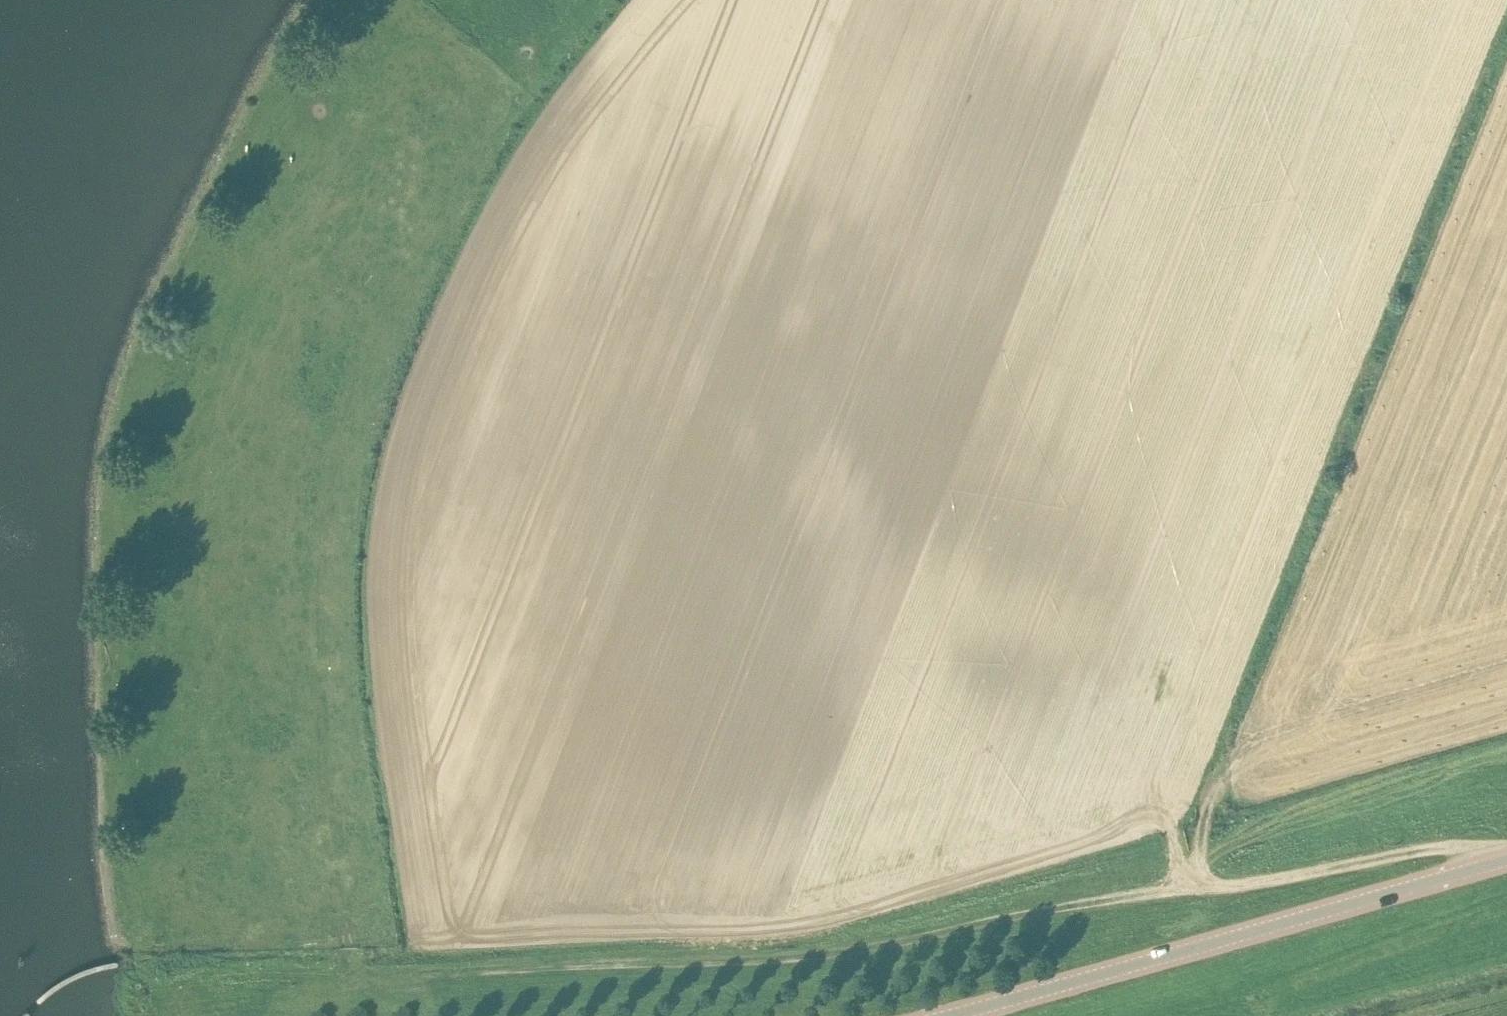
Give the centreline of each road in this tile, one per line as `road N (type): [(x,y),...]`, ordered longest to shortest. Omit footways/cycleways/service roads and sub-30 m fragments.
road 1 (track): [(1490,864),(1463,846),(864,952)]
road 2 (secondary): [(948,1015),(1506,859)]

